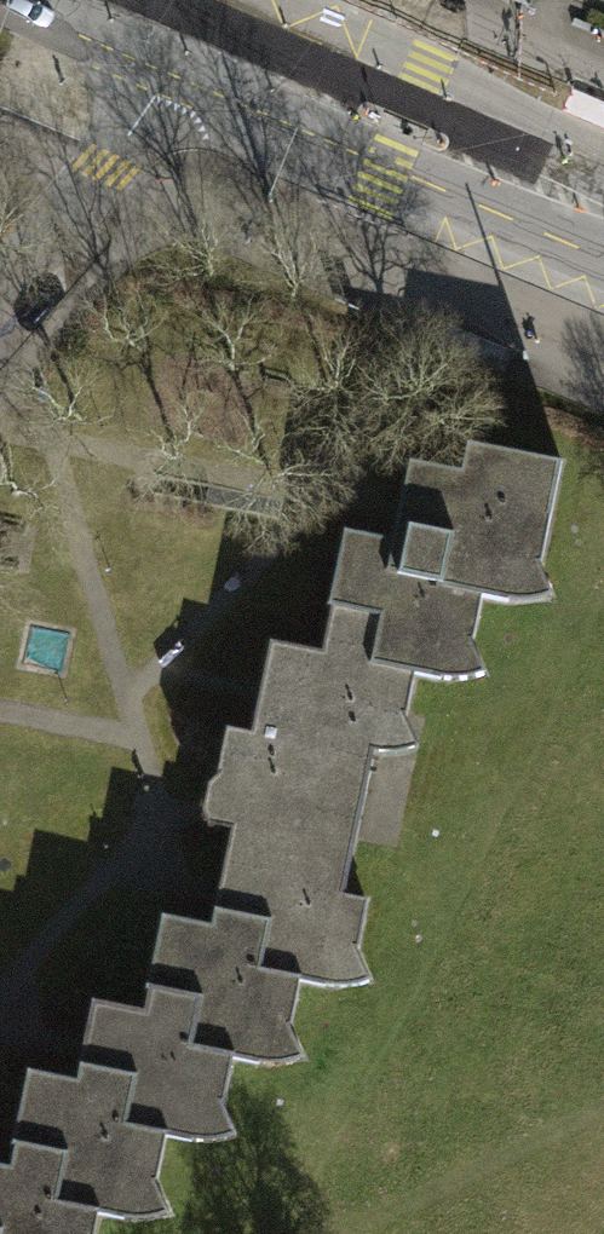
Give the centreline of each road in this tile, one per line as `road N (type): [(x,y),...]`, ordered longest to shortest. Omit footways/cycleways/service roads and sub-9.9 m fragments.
road 1 (secondary): [(186,40),(603,223)]
road 2 (residential): [(0,302),(115,169),(186,40)]

